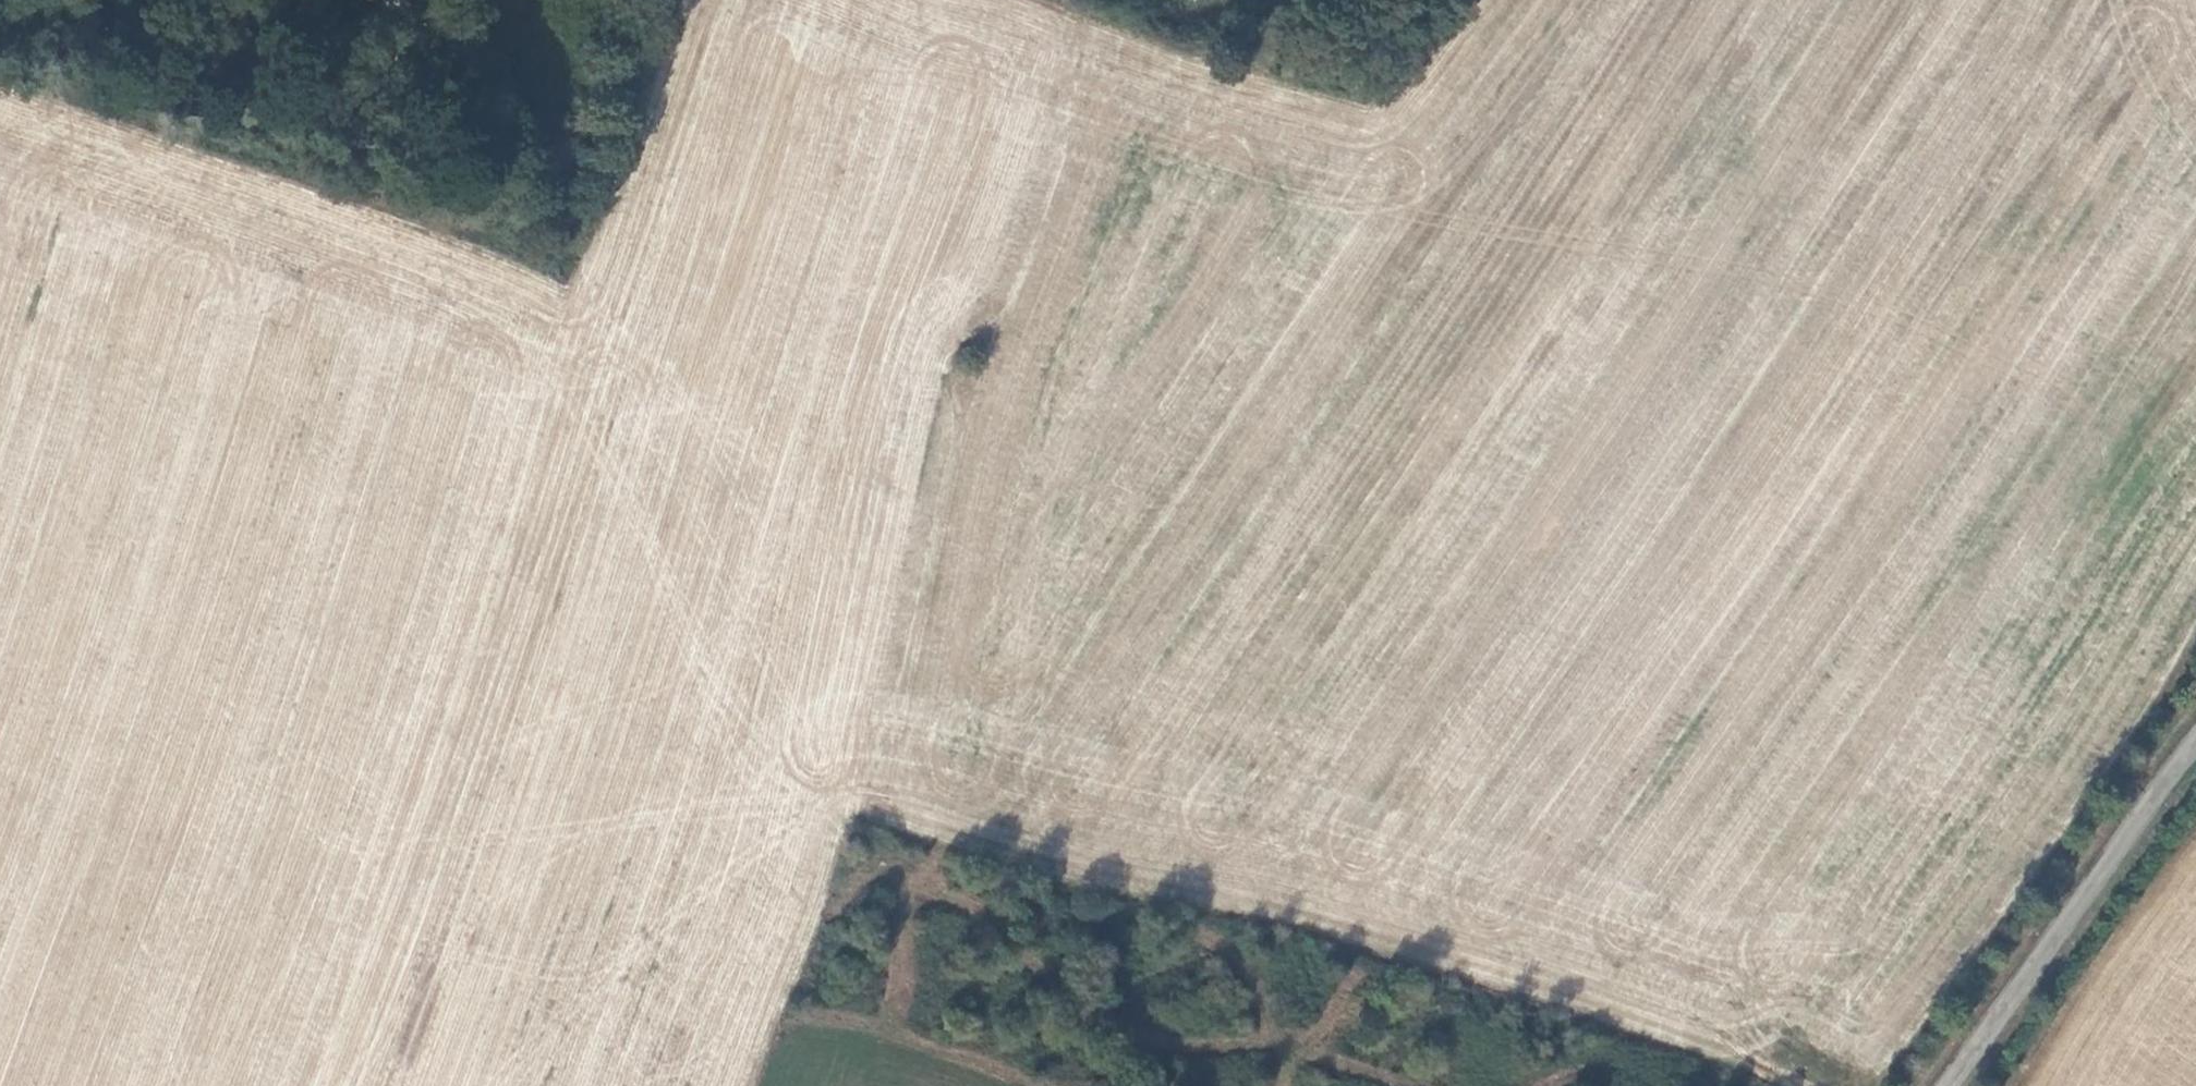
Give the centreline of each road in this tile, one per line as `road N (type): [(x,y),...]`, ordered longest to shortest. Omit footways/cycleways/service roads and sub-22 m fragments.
road 1 (unclassified): [(1949,1085),(2195,755)]

